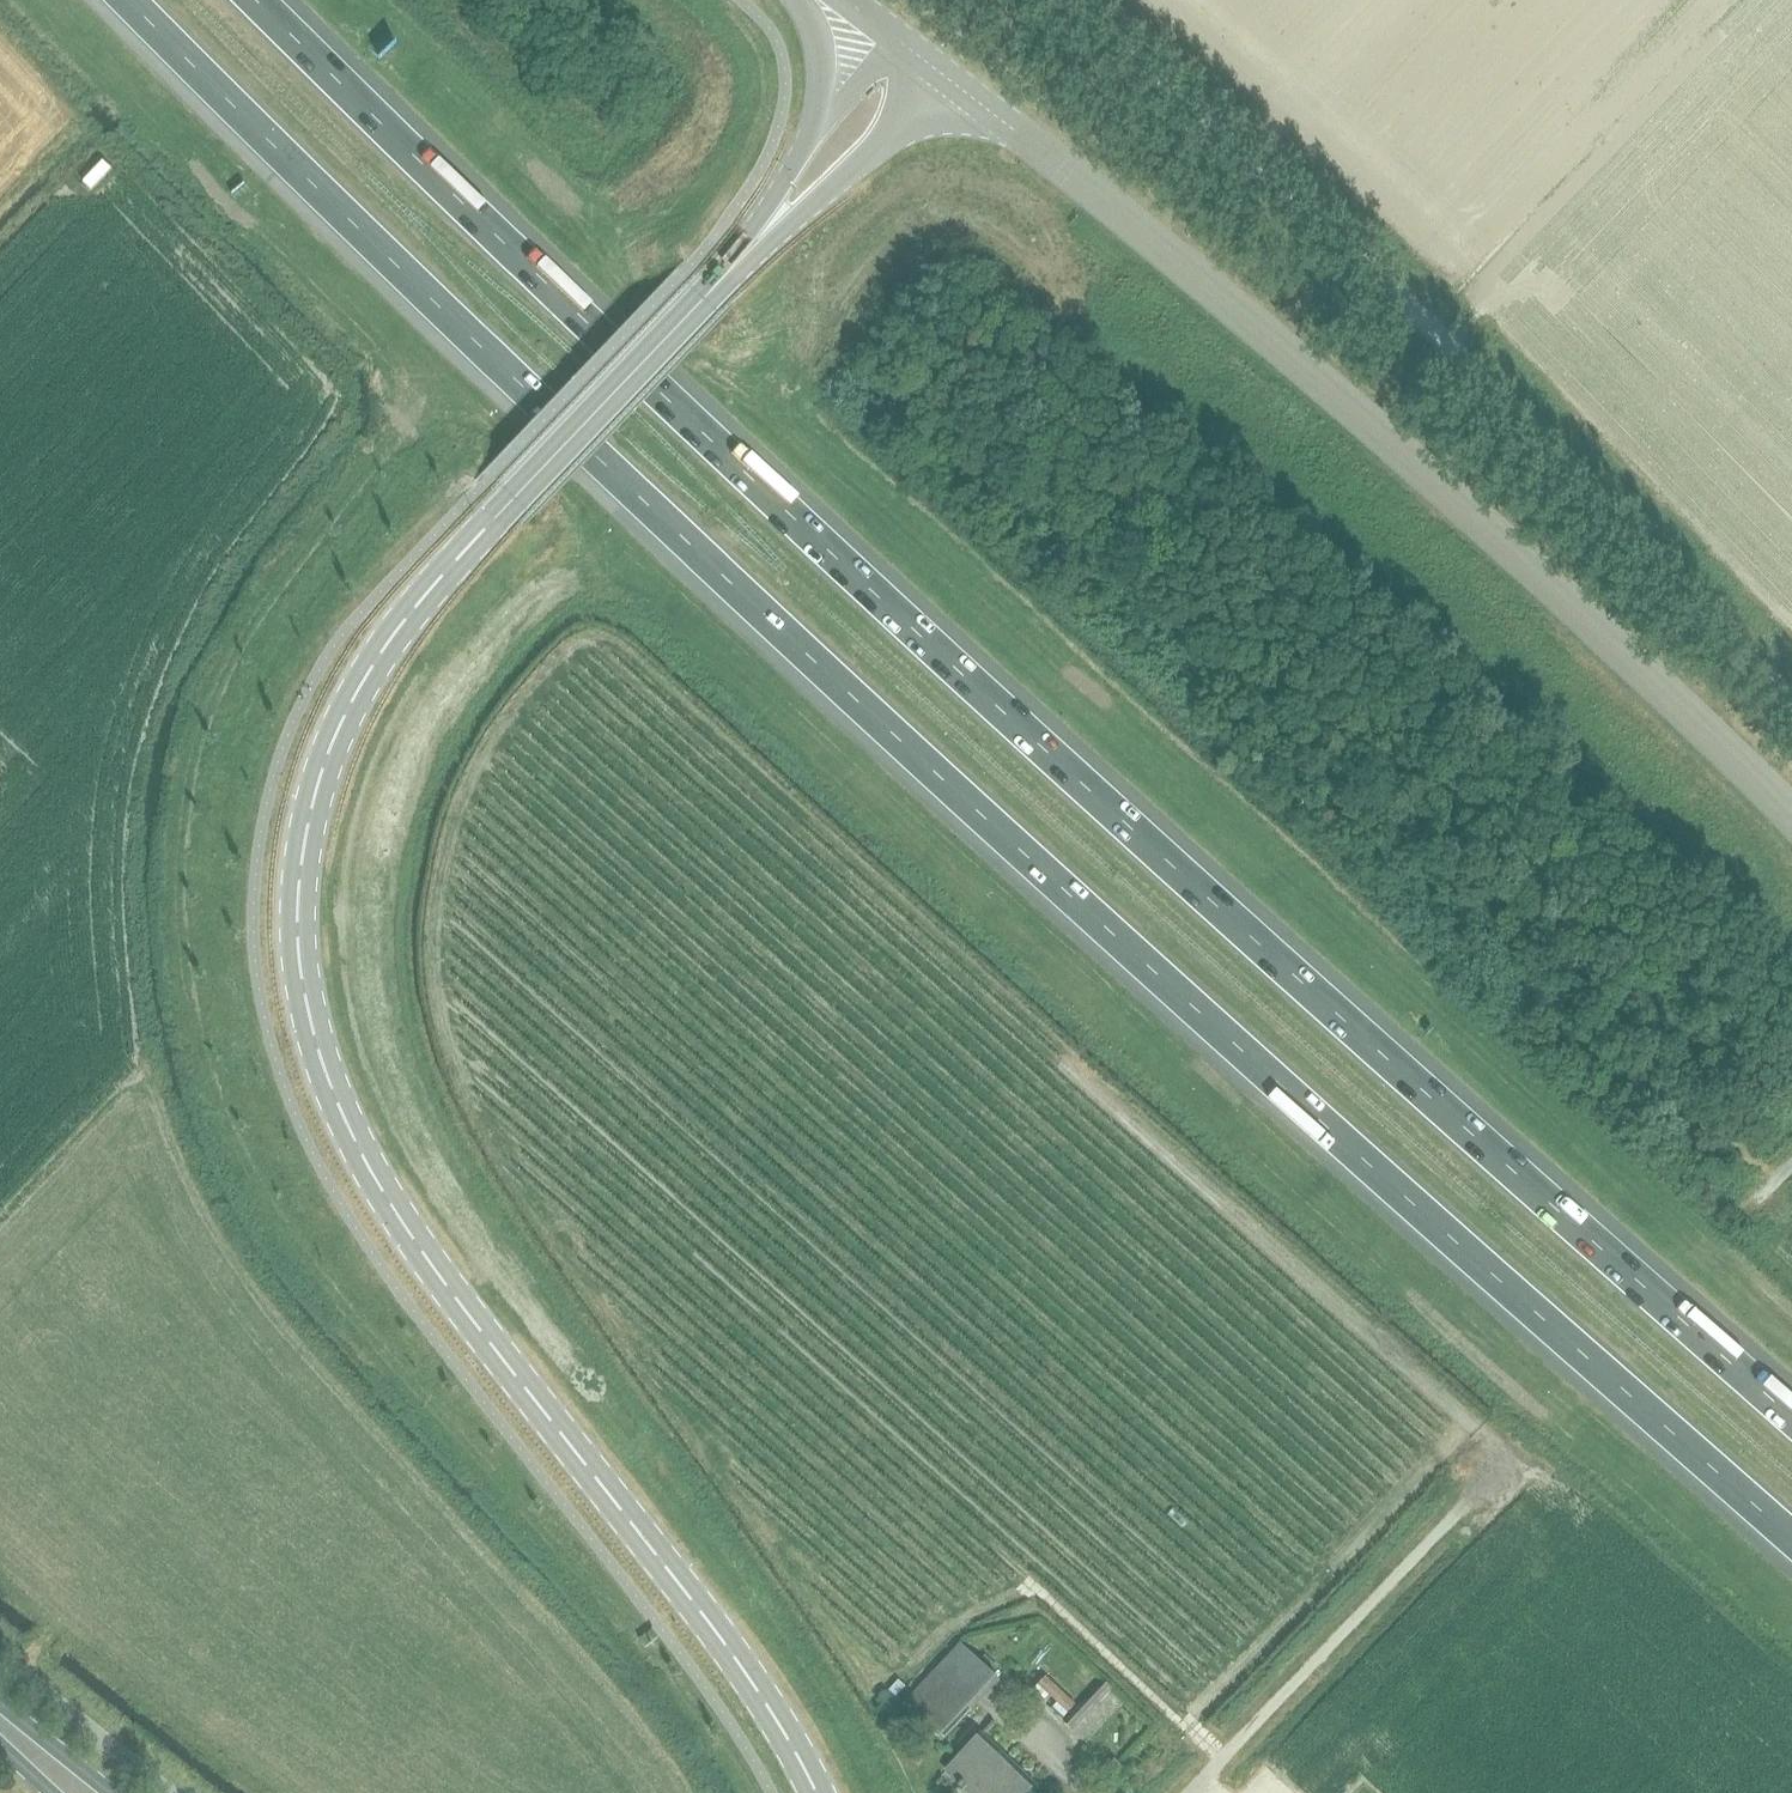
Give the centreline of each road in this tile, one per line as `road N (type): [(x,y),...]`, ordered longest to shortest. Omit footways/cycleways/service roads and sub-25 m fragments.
road 1 (motorway): [(125,0),(680,537),(1791,1540)]
road 2 (motorway): [(1791,1417),(670,402),(258,0)]
road 3 (unclassified): [(809,1792),(763,1708),(673,1582),(388,1203),(320,1052),(298,949),(306,837),(325,759),(388,634),(709,293)]
road 4 (unclassified): [(1791,828),(1483,526),(1067,170),(914,54)]
road 5 (unclassified): [(1791,710),(1414,306),(1065,0)]
road 6 (track): [(1513,1463),(1066,1069)]
road 7 (unclassified): [(1192,1792),(1513,1463)]
road 8 (unclassified): [(797,0),(815,37),(818,111),(804,148),(709,293)]
road 9 (unclassified): [(709,293),(914,54)]
road 10 (unclassified): [(169,1792),(0,1648)]

